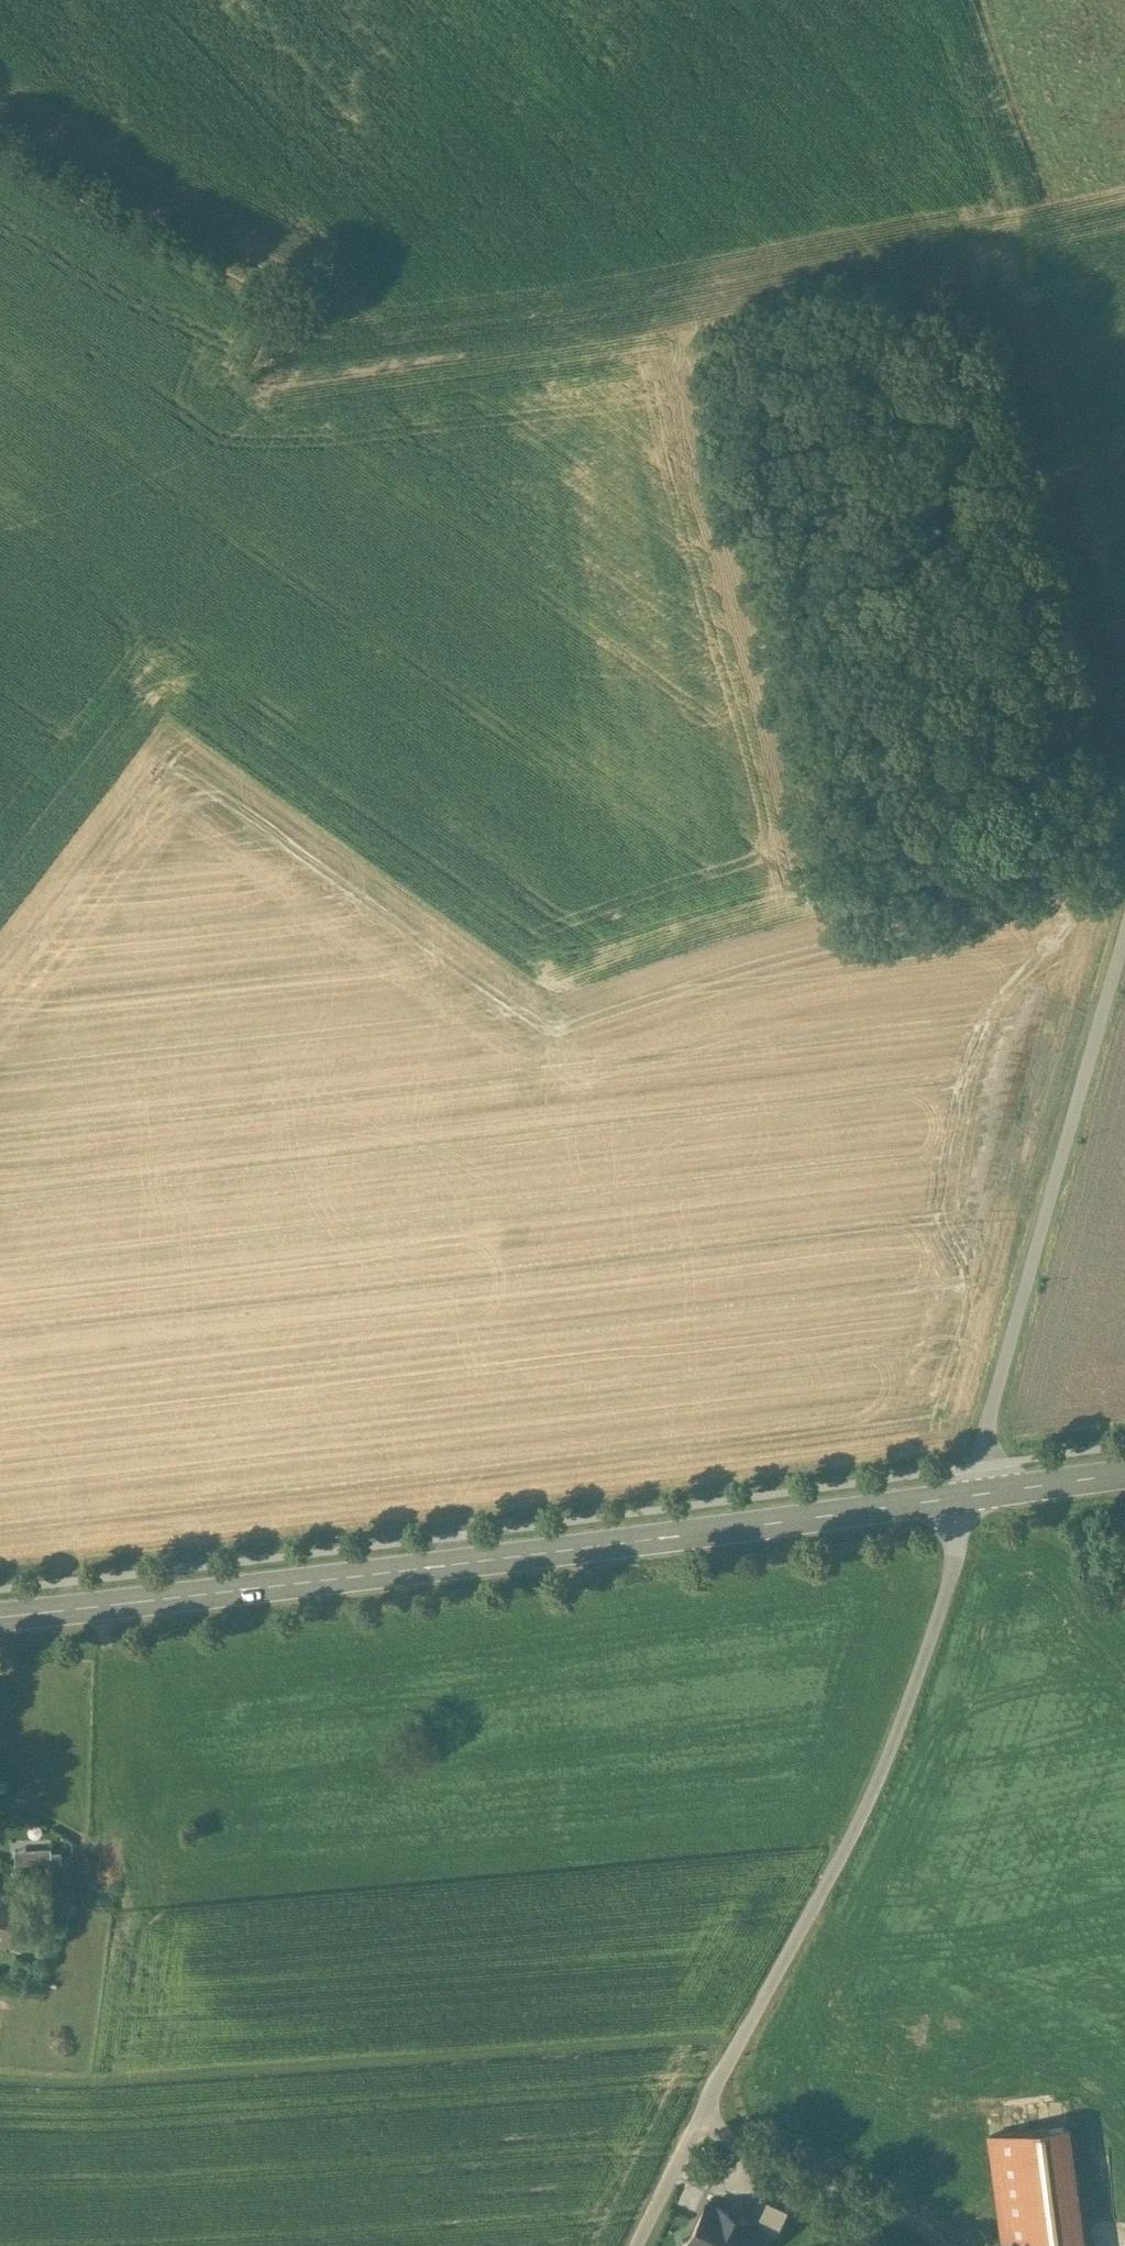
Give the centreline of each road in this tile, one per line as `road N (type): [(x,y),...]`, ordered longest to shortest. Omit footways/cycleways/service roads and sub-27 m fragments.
road 1 (secondary): [(974,1495),(0,1617)]
road 2 (unclassified): [(637,2245),(912,1713),(974,1495)]
road 3 (unclassified): [(1124,961),(974,1495)]
road 4 (secondary): [(1124,1473),(974,1495)]

